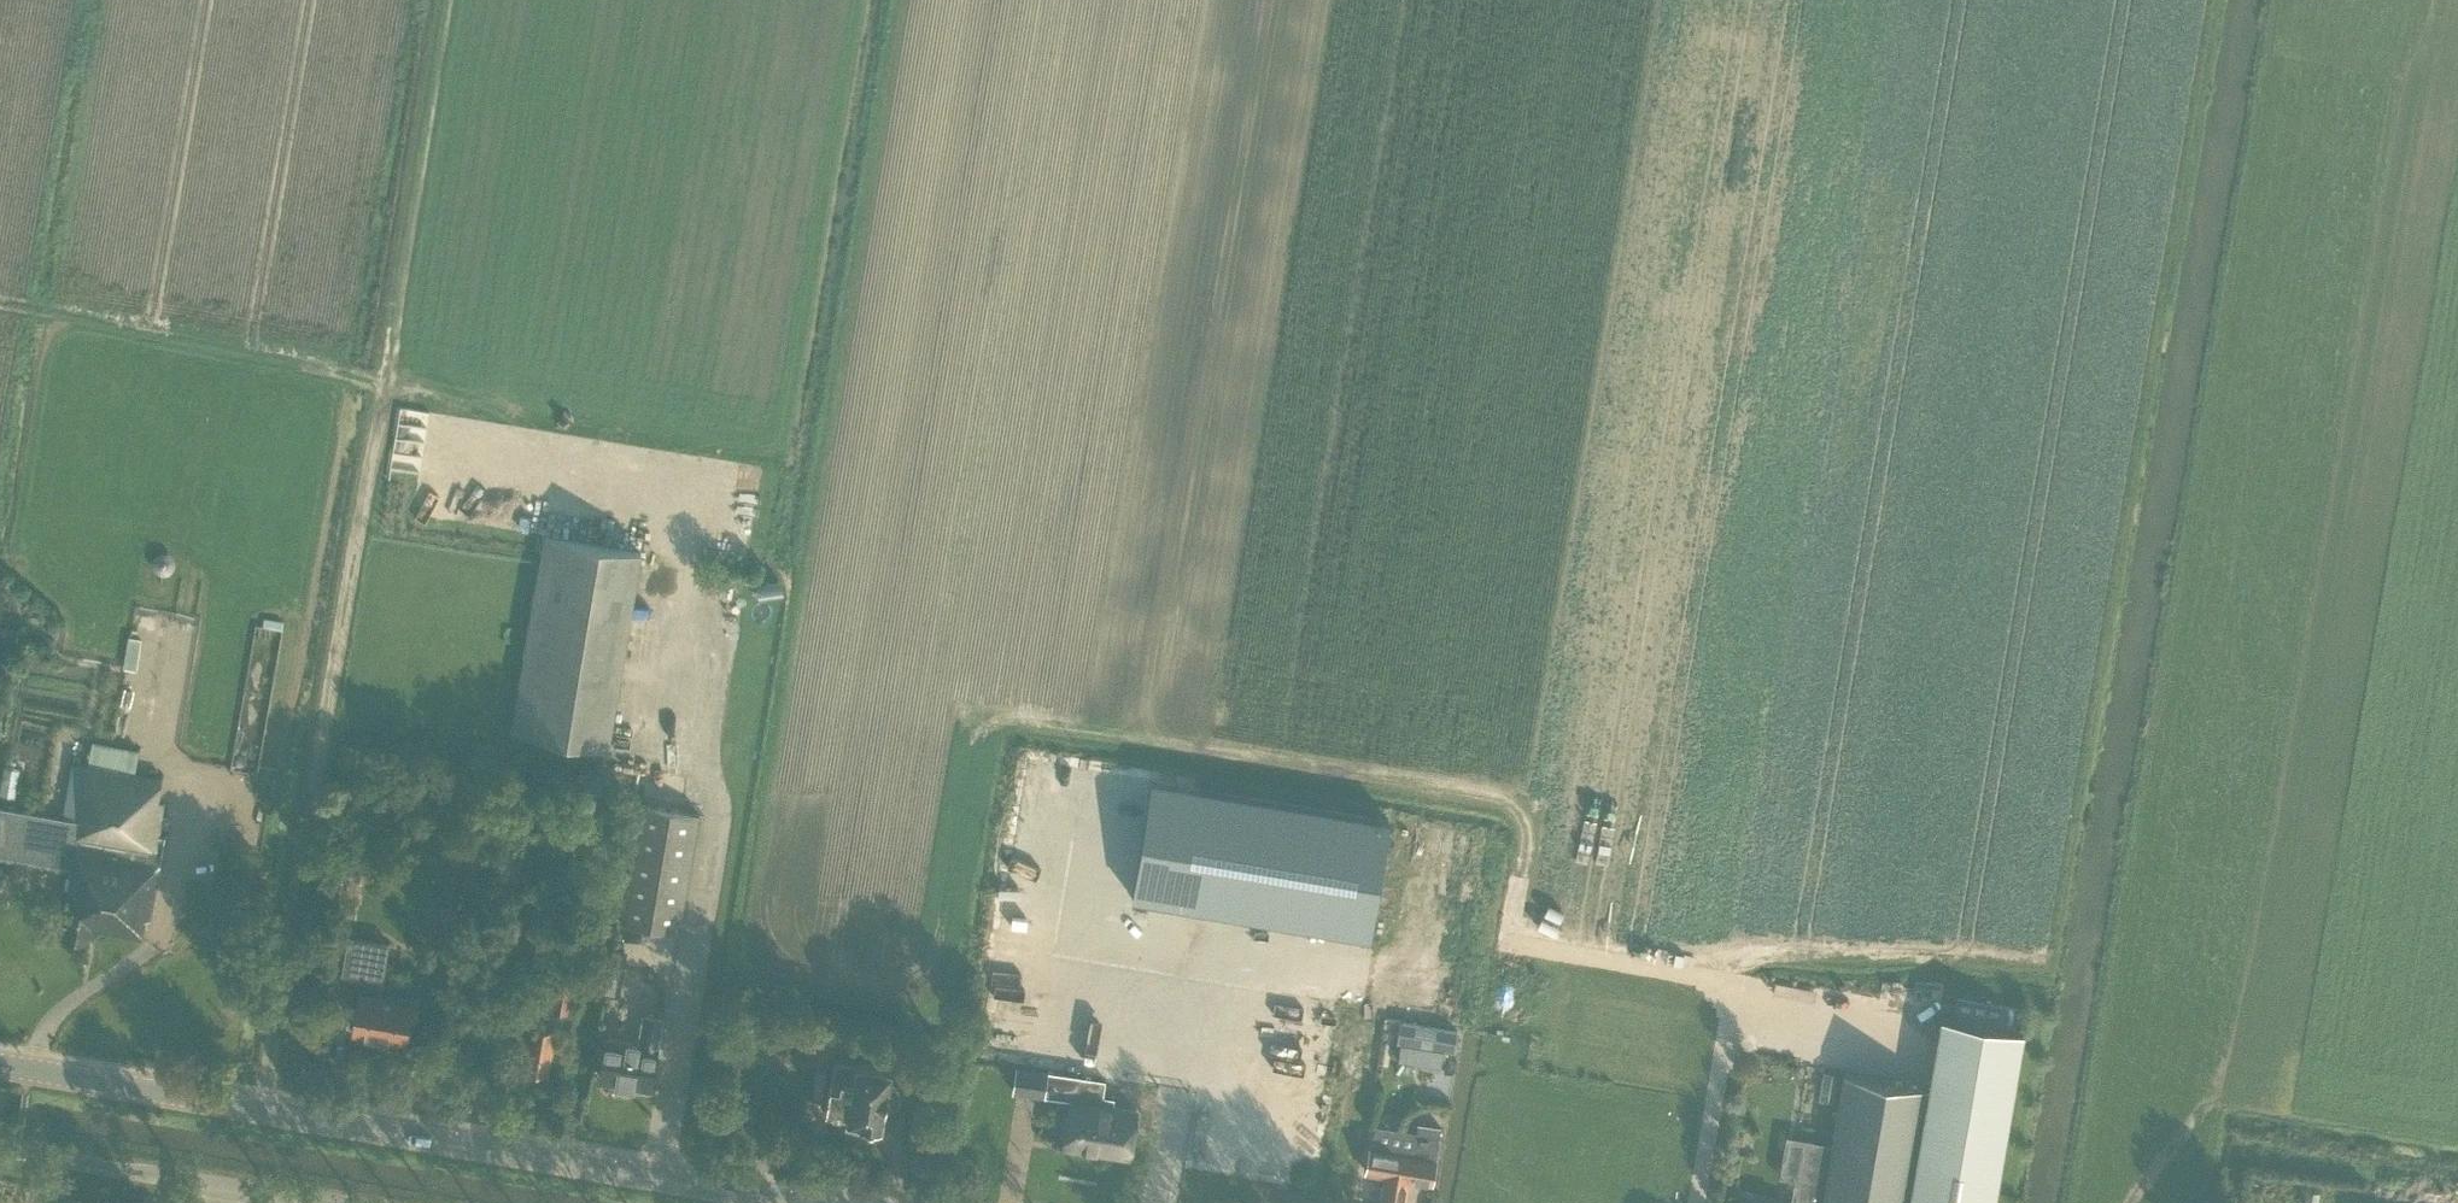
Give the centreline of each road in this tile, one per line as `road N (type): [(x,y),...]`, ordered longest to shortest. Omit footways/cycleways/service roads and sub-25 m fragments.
road 1 (tertiary): [(794,1202),(0,1067)]
road 2 (unclassified): [(294,1202),(0,1153)]

